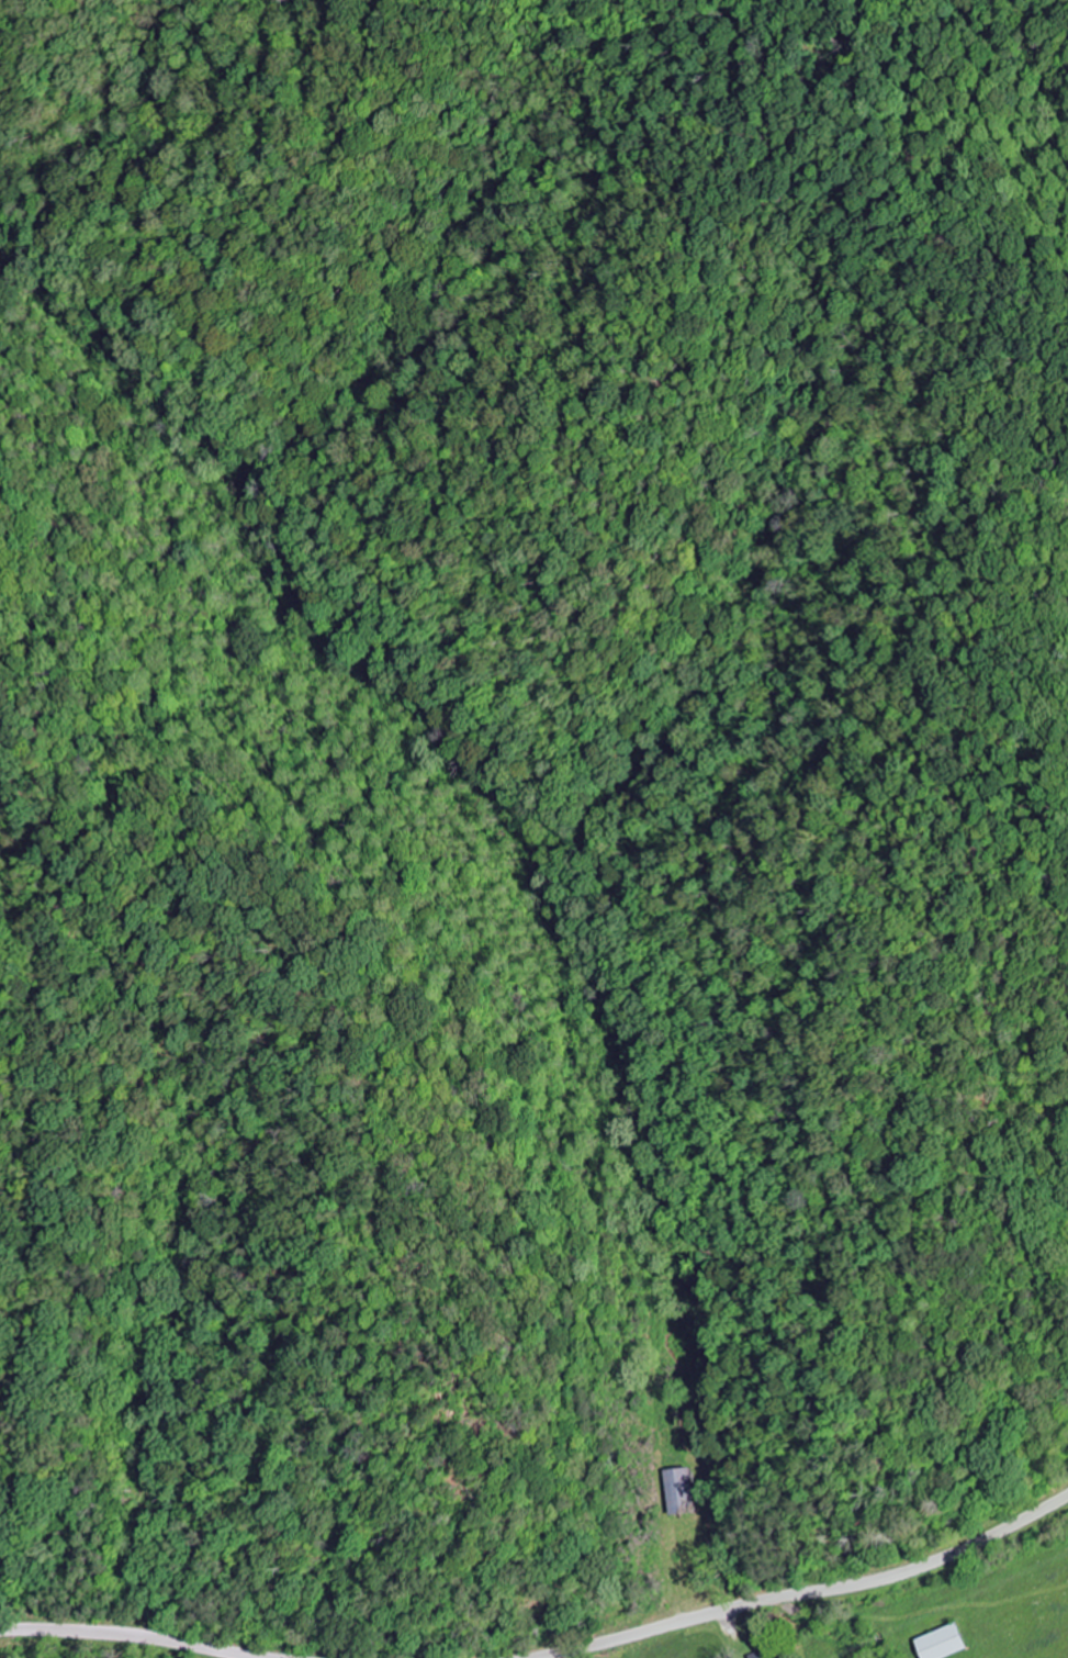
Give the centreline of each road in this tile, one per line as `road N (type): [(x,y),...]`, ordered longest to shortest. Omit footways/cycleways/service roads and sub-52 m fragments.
road 1 (tertiary): [(535,1657),(722,1609),(902,1573),(1067,1488)]
road 2 (tertiary): [(0,1630),(120,1633),(276,1657)]

